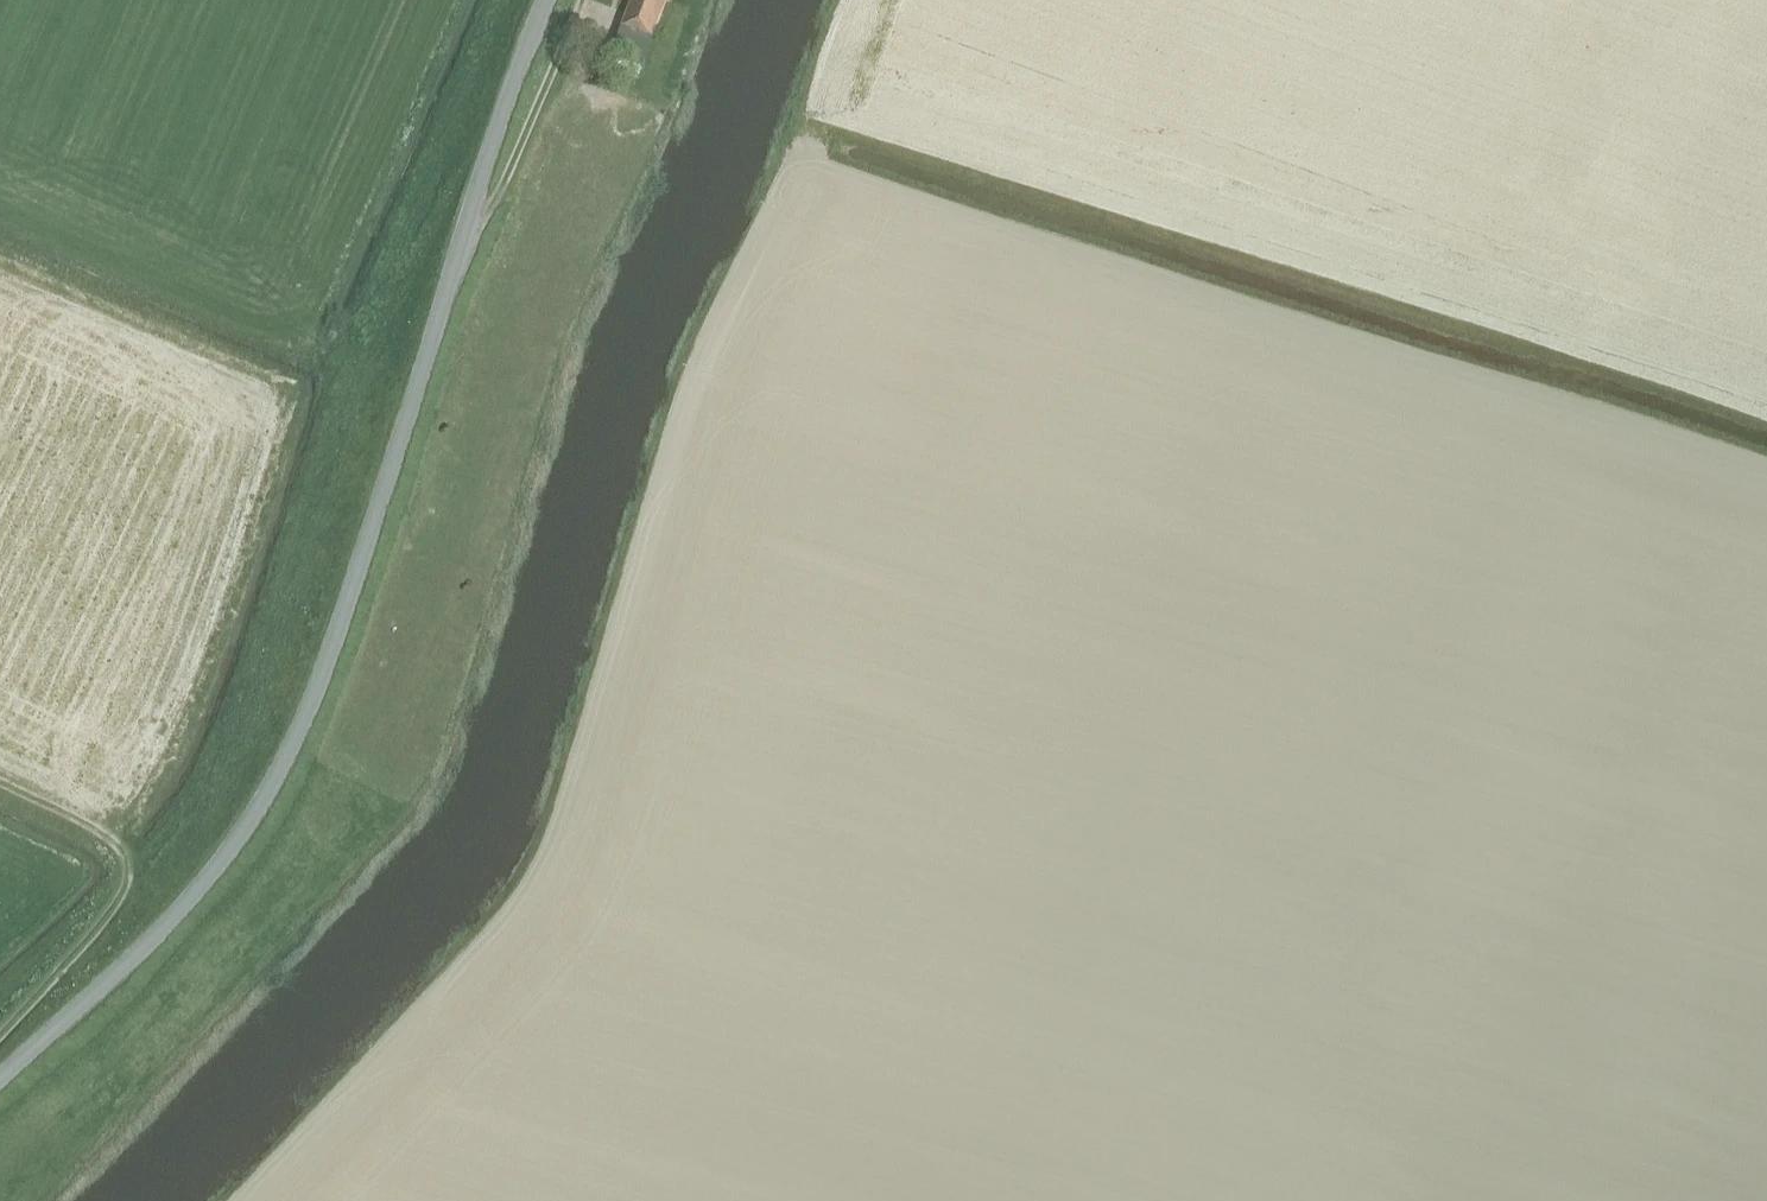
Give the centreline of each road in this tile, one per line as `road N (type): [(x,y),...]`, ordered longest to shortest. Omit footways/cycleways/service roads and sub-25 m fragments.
road 1 (unclassified): [(0,1074),(209,875),(298,731),(542,0)]
road 2 (track): [(583,0),(500,183),(481,213),(471,213)]

